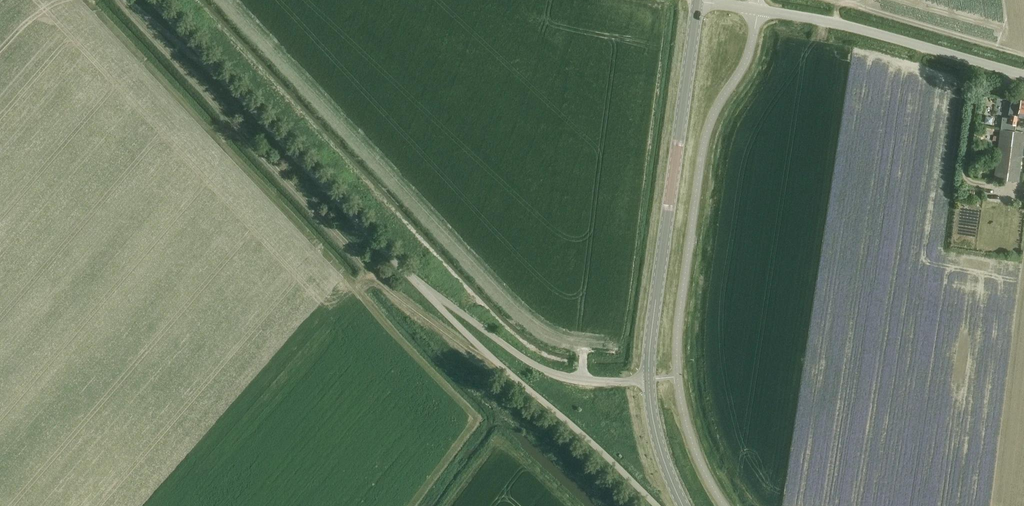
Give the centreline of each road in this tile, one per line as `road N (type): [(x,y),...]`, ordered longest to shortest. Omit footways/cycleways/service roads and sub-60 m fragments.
road 1 (secondary): [(649,383),(697,2)]
road 2 (unclassified): [(1023,75),(823,22),(697,2)]
road 3 (unclassified): [(656,505),(412,278)]
road 4 (unclassified): [(412,278),(216,73)]
road 5 (unclassified): [(649,383),(544,369),(412,278)]
road 6 (secondary): [(684,505),(653,420),(649,383)]

